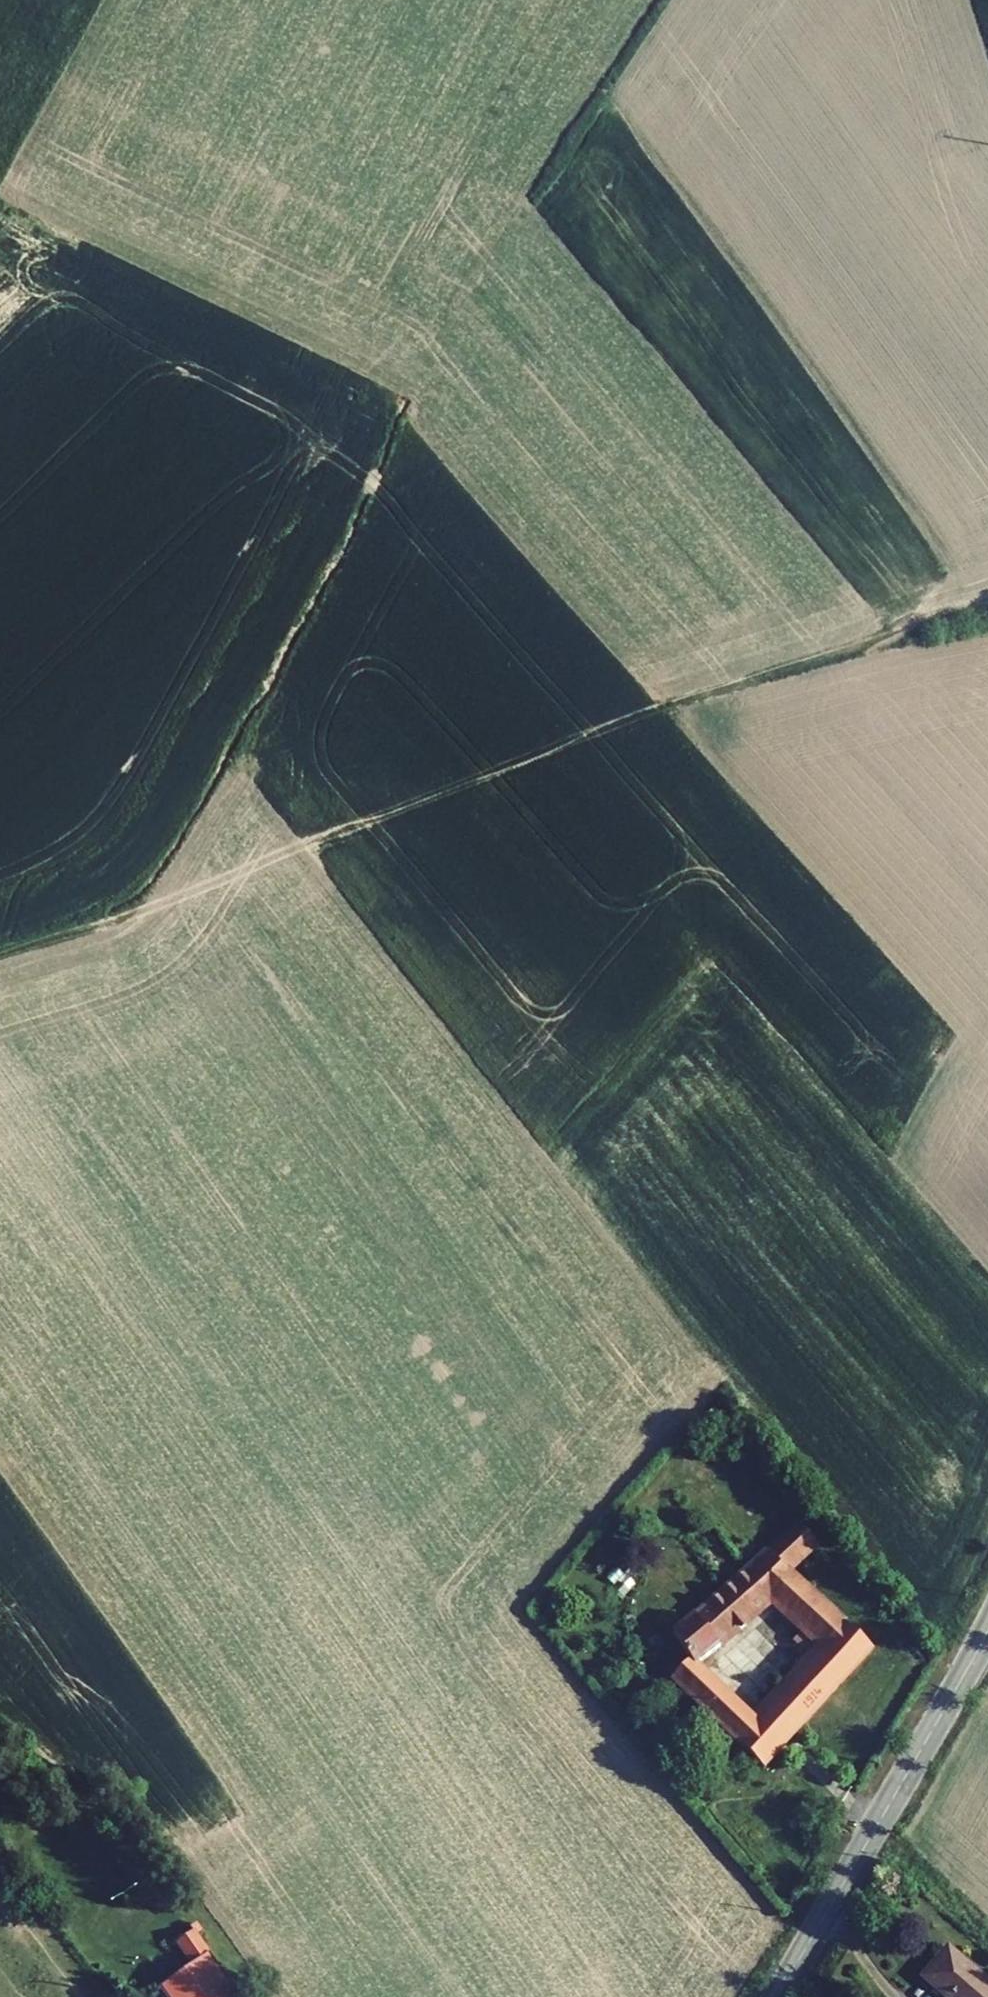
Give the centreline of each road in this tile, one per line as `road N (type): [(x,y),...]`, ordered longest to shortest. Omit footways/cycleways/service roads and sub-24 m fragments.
road 1 (track): [(0,952),(196,889),(654,707),(987,598)]
road 2 (tertiary): [(776,1996),(987,1629)]

